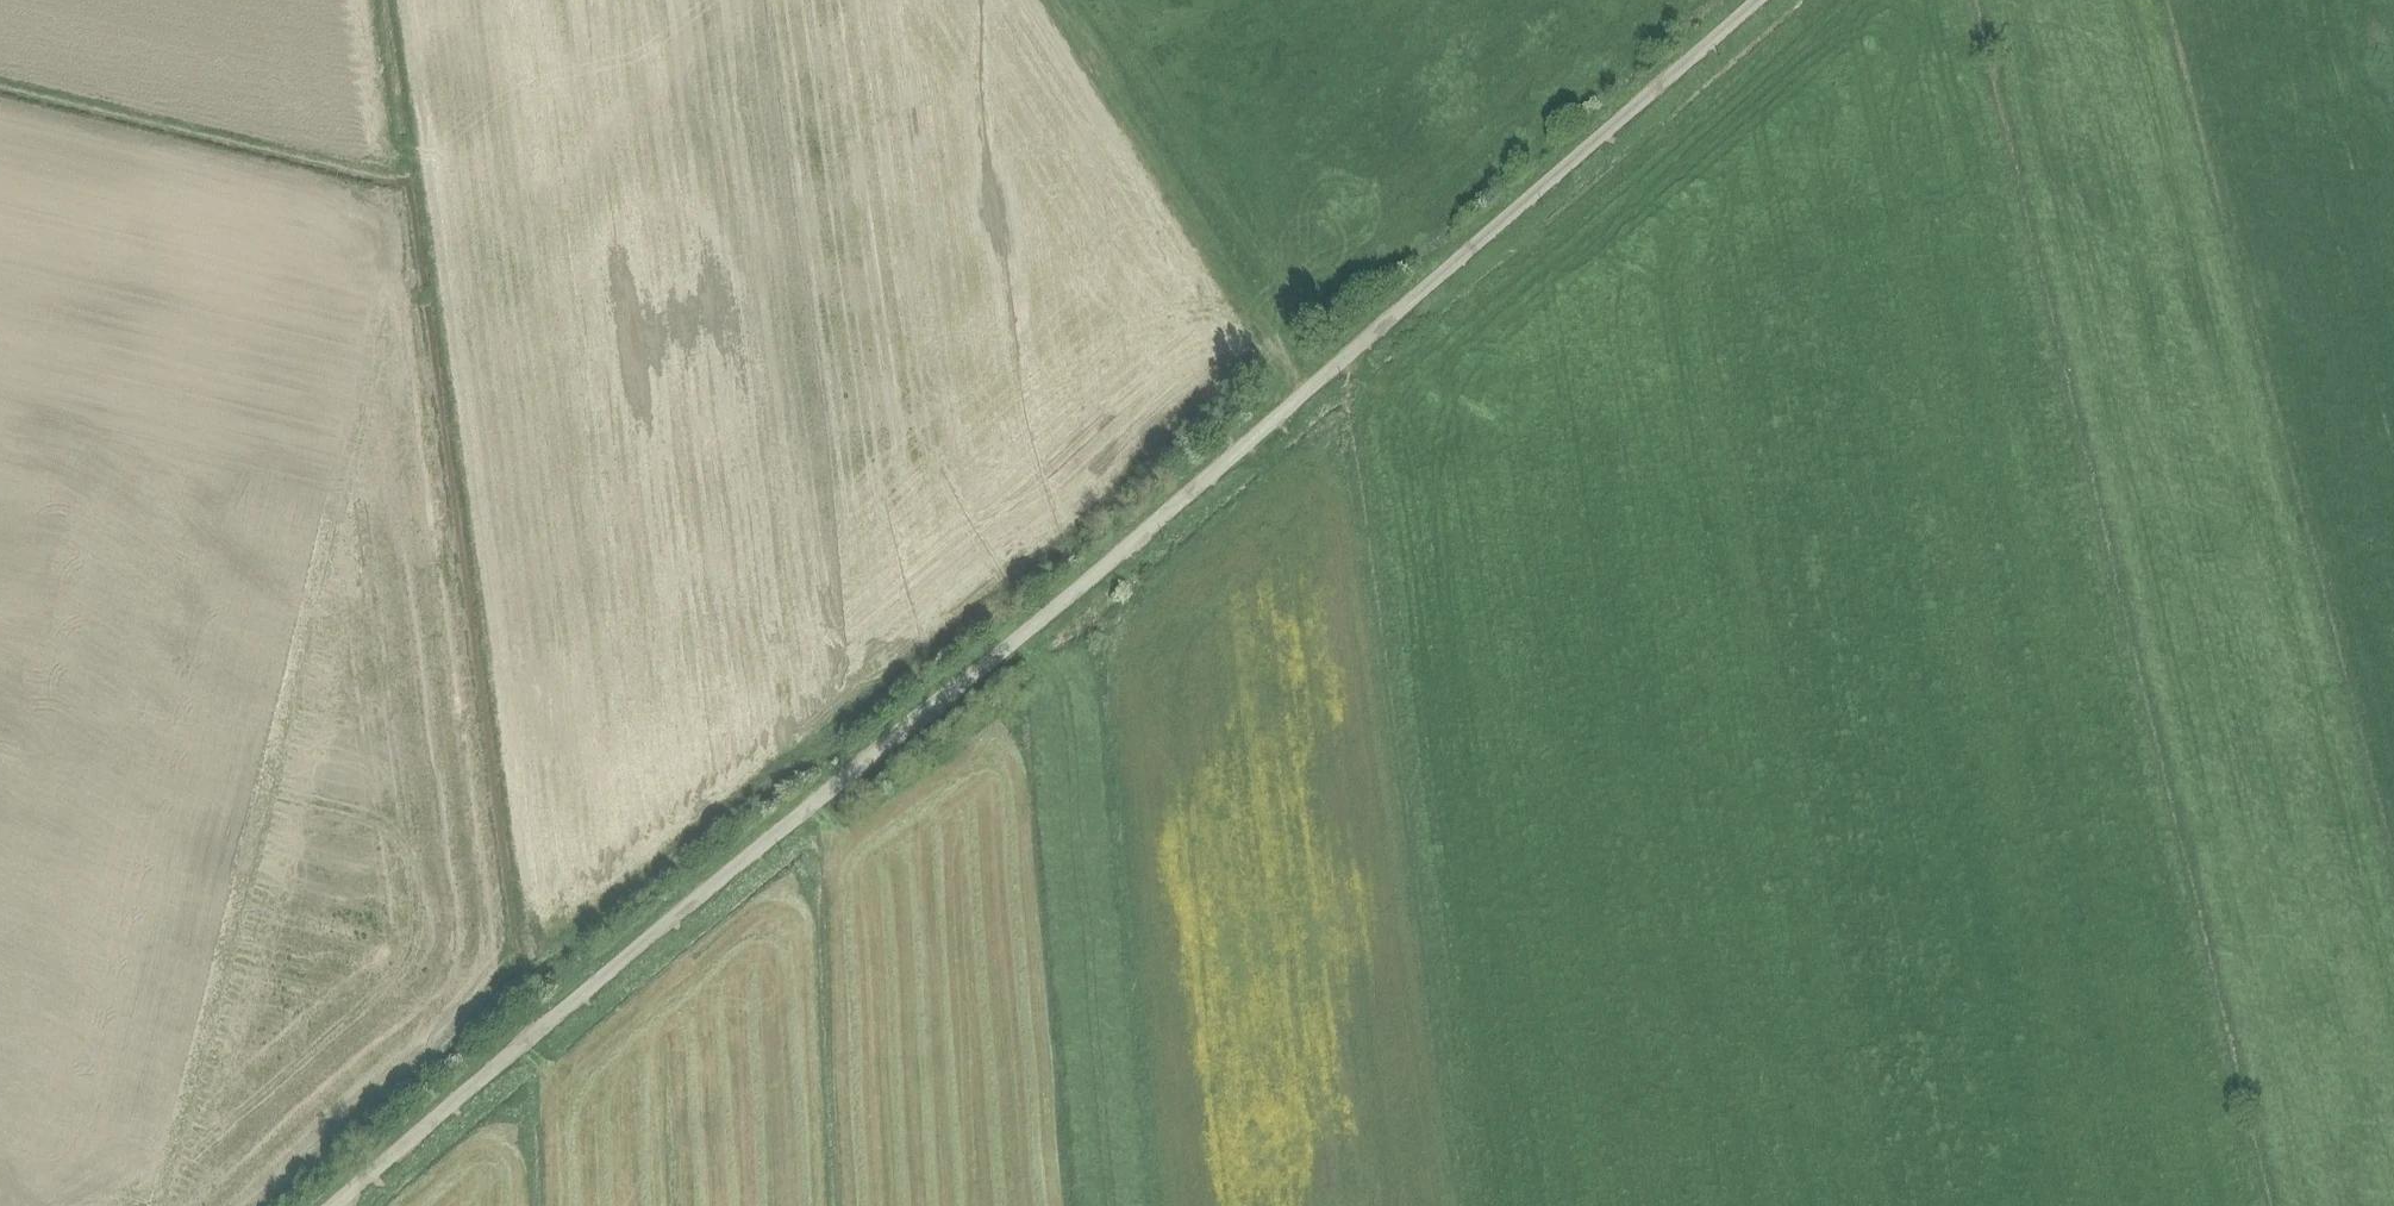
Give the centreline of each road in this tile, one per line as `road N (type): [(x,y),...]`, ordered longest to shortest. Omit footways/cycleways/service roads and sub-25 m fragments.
road 1 (unclassified): [(334,1205),(1129,547),(1757,0)]
road 2 (track): [(1069,0),(1312,388)]

